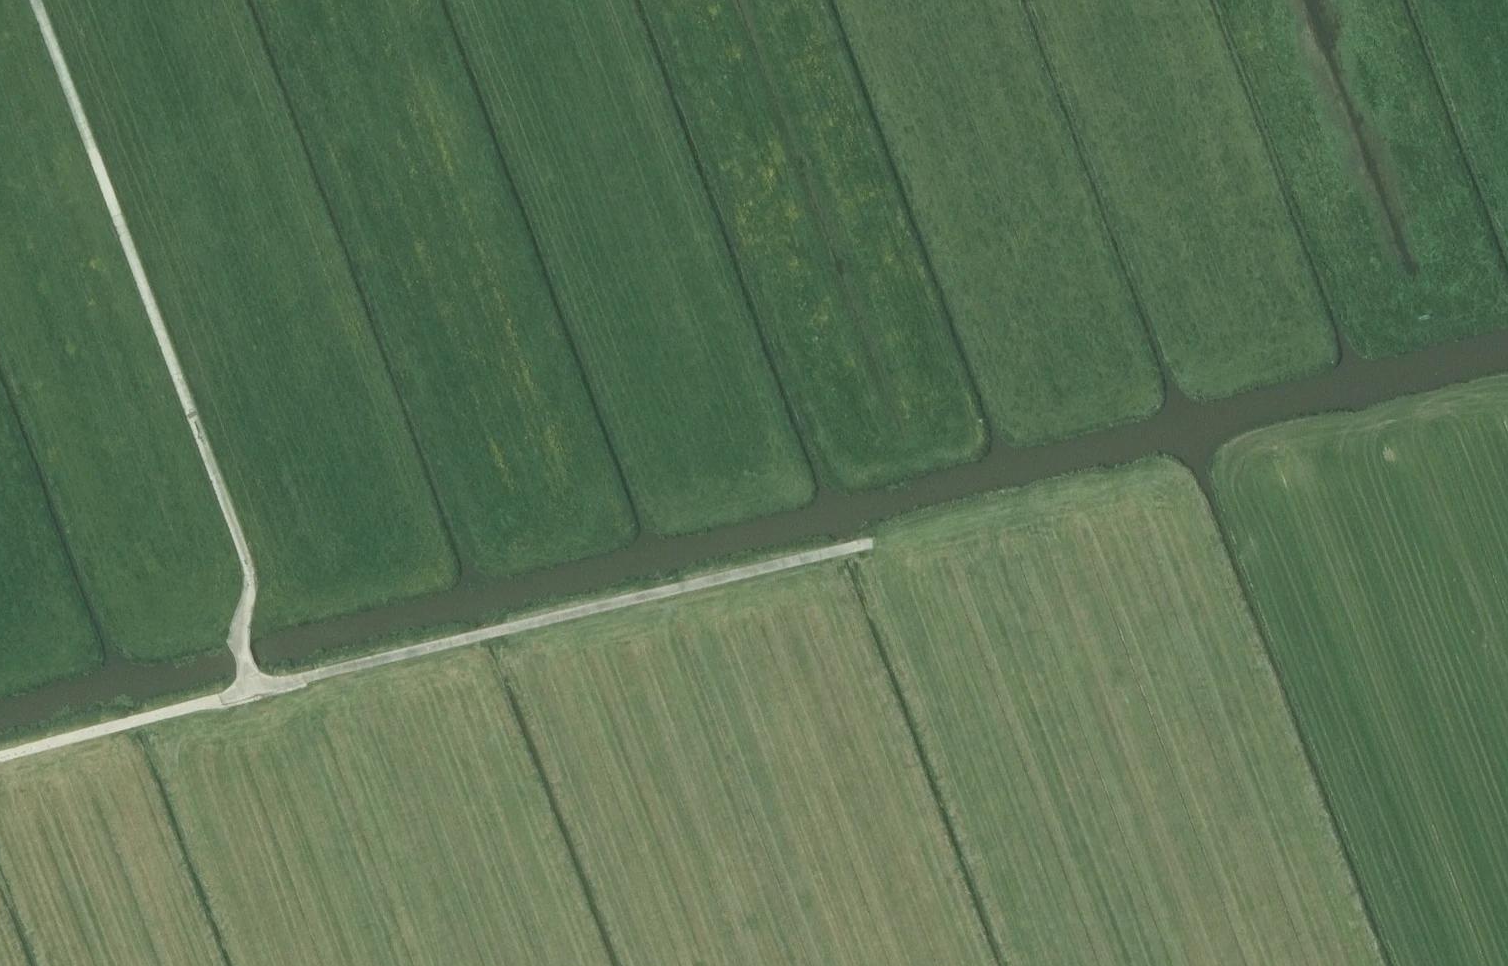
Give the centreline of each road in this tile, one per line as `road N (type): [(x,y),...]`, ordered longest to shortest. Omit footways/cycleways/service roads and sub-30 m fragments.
road 1 (track): [(875,530),(253,675),(0,749)]
road 2 (track): [(46,0),(255,568),(253,675)]

